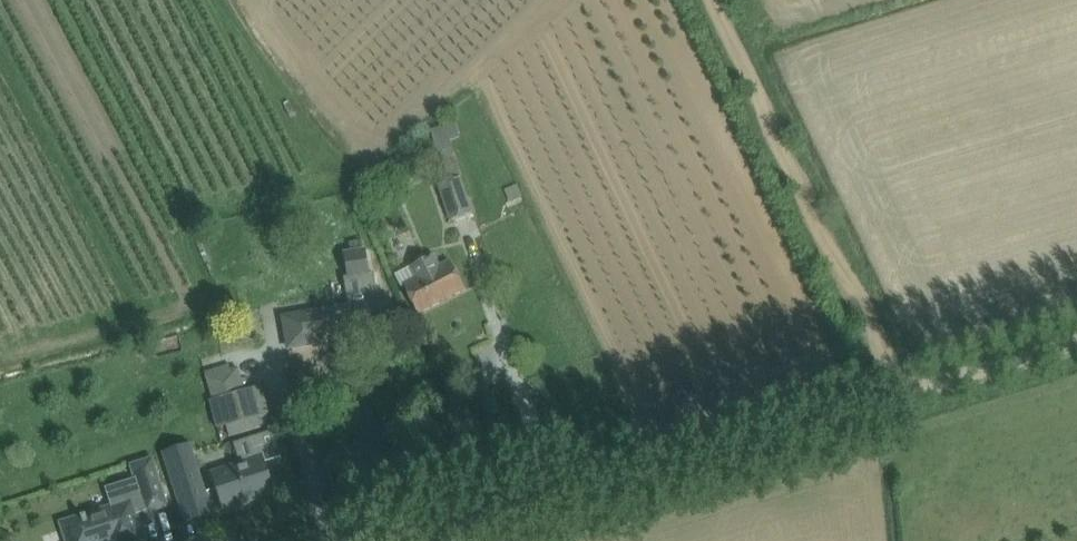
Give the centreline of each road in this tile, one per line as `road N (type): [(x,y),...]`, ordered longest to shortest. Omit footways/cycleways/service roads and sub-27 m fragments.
road 1 (unclassified): [(1076,340),(420,540)]
road 2 (track): [(703,0),(884,397)]

